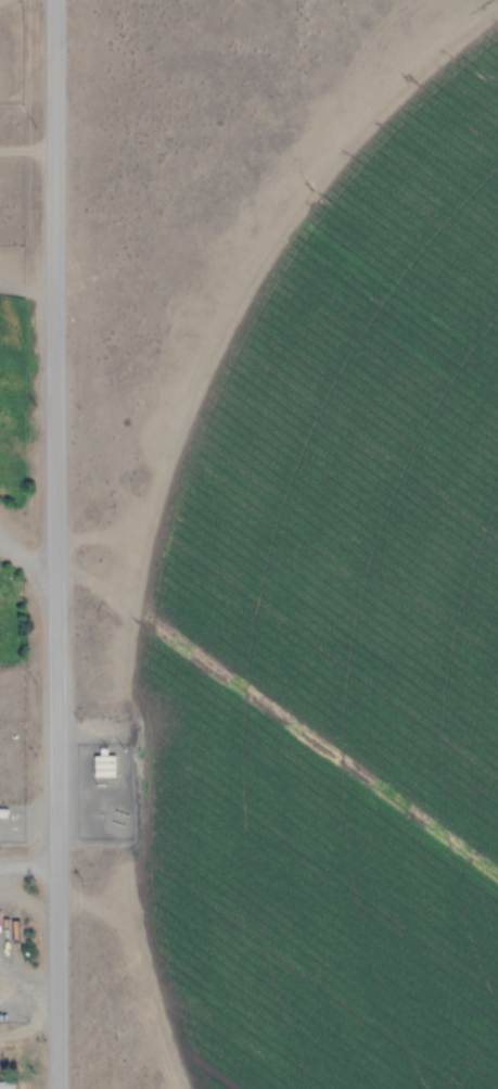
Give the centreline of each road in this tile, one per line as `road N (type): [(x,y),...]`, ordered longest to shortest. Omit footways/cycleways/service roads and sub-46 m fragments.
road 1 (residential): [(55,1088),(53,0)]

